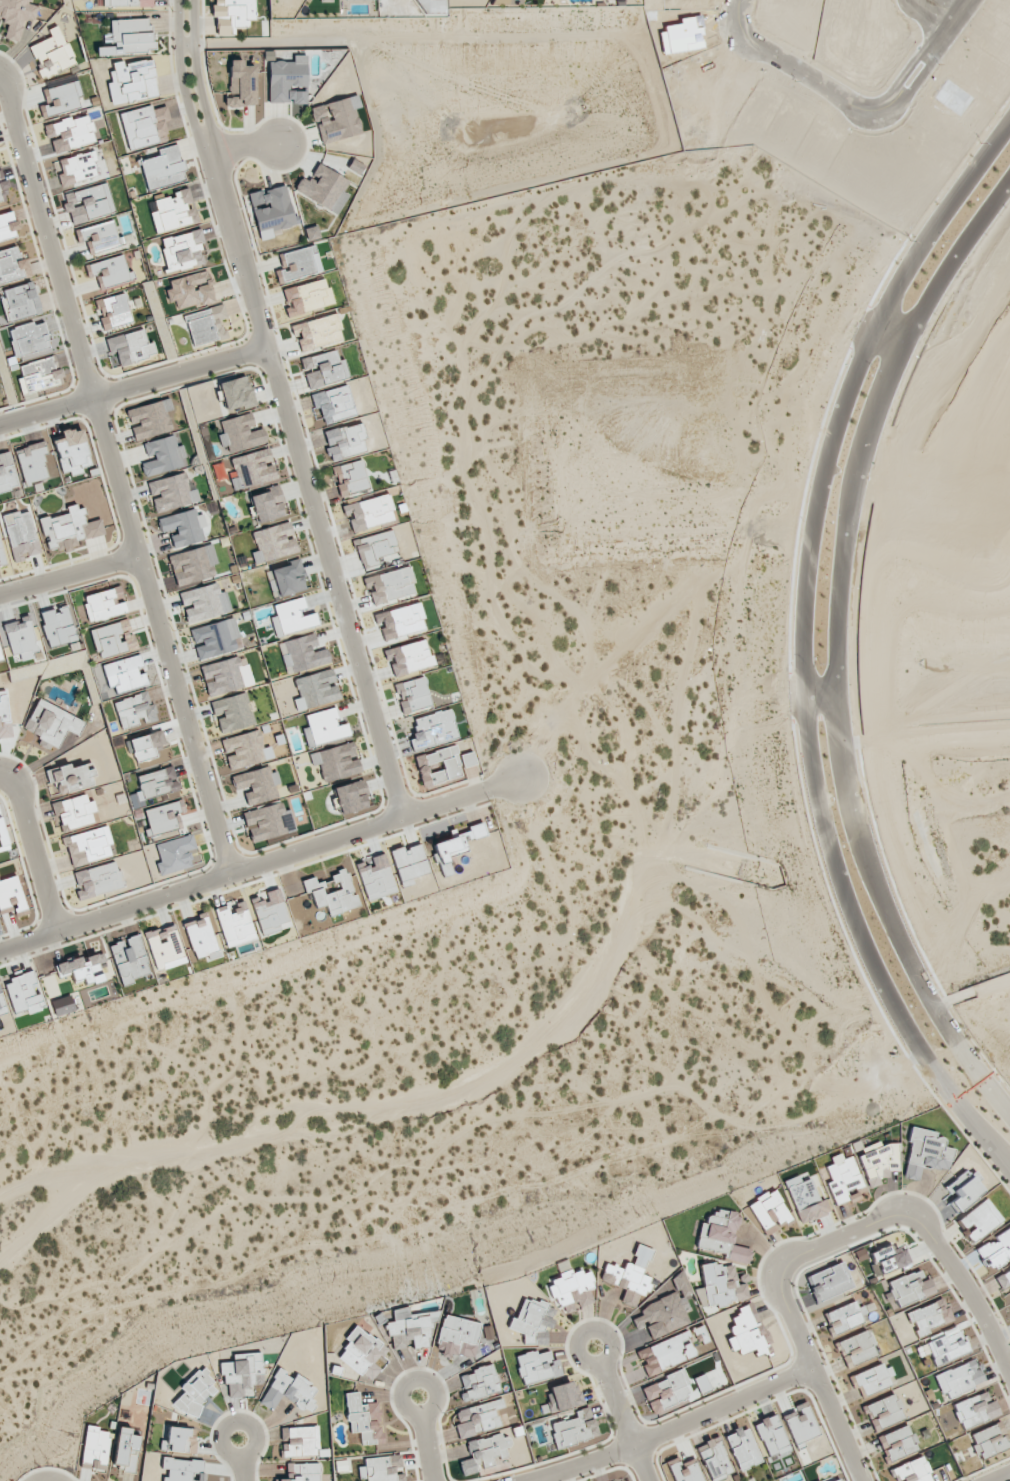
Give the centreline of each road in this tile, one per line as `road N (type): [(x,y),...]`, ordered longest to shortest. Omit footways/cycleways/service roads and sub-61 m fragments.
road 1 (secondary): [(1009,127),(900,281),(845,395),(808,539),(799,669),(815,803),(851,921),(903,1034),(1009,1172)]
road 2 (secondary): [(1009,1118),(930,1007),(873,885),(844,782),(835,670),(843,517),(865,439),(899,353),(1009,182)]
road 3 (residential): [(230,873),(0,76)]
road 4 (residential): [(209,153),(404,816)]
road 5 (residential): [(0,951),(519,776)]
road 6 (residential): [(966,4),(892,108),(873,116),(854,112),(739,37)]
road 7 (residential): [(534,1480),(635,1447),(810,1368)]
road 8 (residential): [(0,424),(266,349)]
road 9 (residential): [(859,1480),(775,1286)]
road 10 (residential): [(908,1215),(929,1231),(978,1303),(1009,1373)]
road 11 (residential): [(0,772),(10,769),(57,932)]
road 12 (residential): [(176,0),(182,85),(209,153)]
road 13 (residential): [(775,1286),(793,1257),(892,1214),(908,1215)]
road 14 (residential): [(209,153),(192,0)]
road 15 (residential): [(593,1346),(649,1480)]
road 16 (residential): [(0,594),(138,556)]

